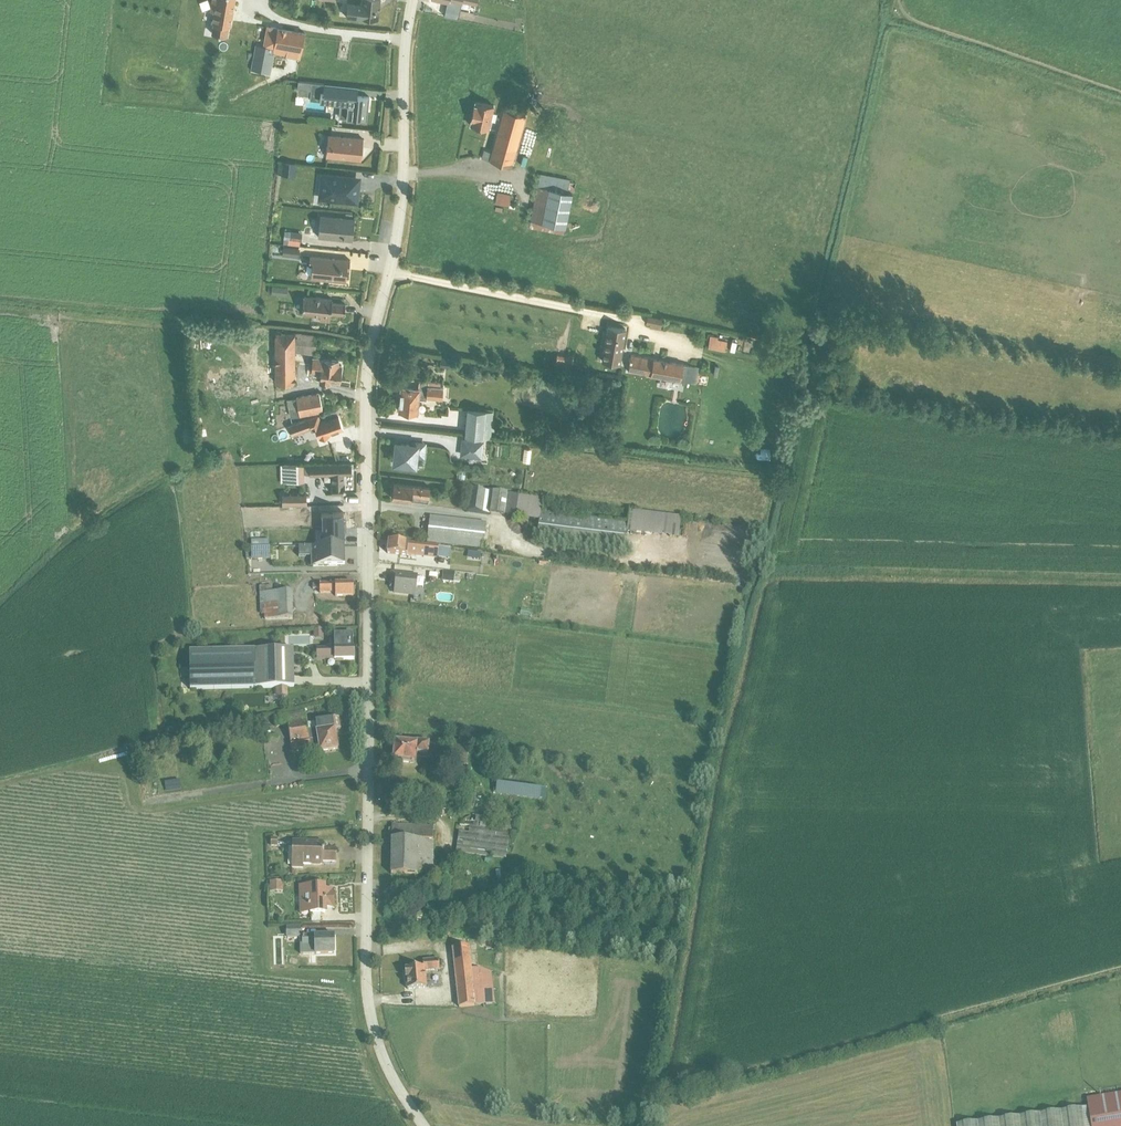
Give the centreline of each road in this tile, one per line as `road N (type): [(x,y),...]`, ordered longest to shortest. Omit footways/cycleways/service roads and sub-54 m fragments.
road 1 (residential): [(423,1125),(391,1077),(367,1001),(369,356),(404,201),(416,0)]

